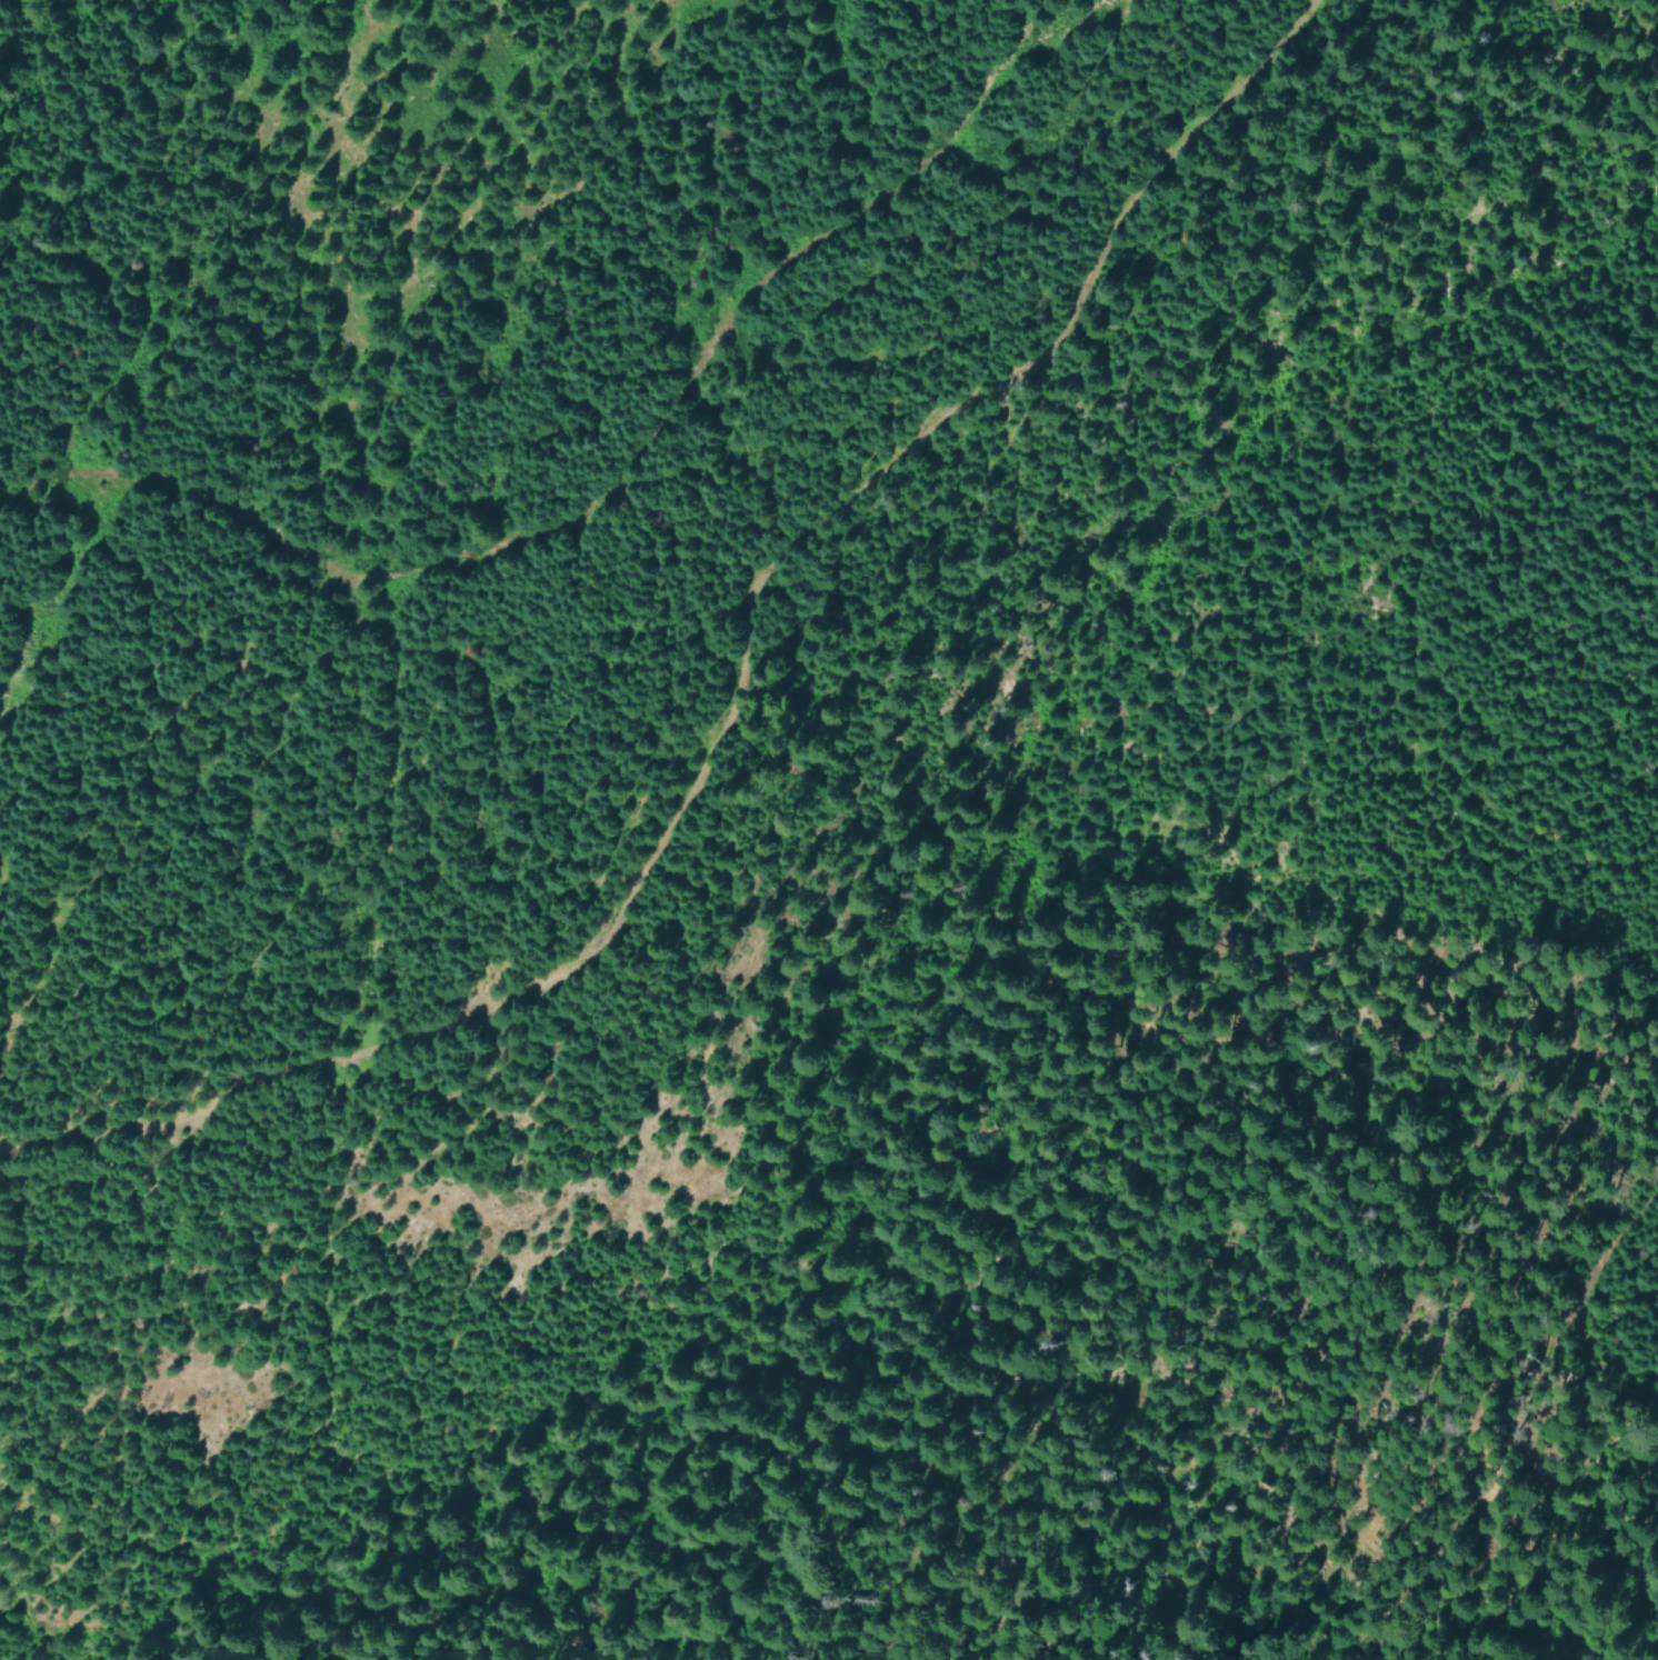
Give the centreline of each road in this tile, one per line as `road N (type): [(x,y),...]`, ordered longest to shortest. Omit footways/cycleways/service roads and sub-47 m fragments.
road 1 (track): [(0,1153),(217,1110),(492,1009),(600,940),(778,543),(1028,369),(1170,150),(1326,0)]

